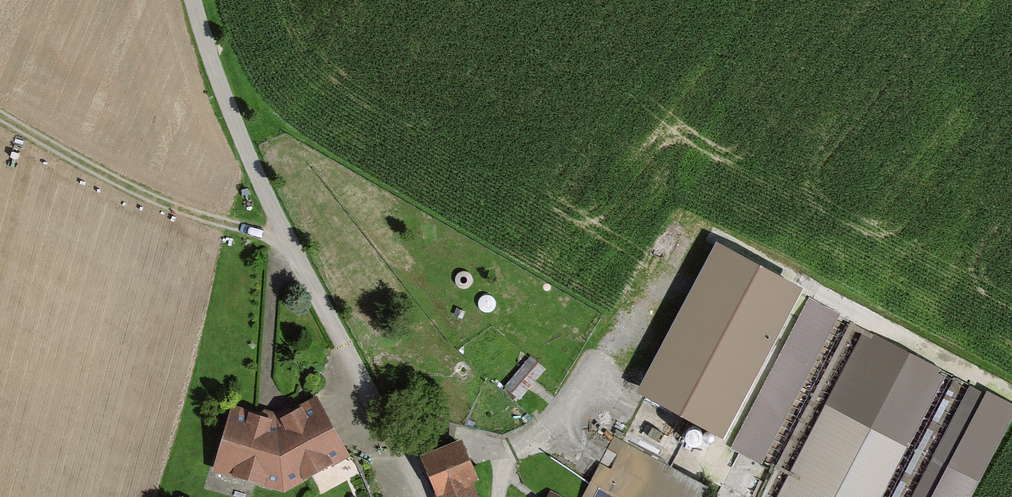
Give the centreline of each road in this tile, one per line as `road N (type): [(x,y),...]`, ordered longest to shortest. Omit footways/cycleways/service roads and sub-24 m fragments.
road 1 (unclassified): [(422,496),(288,237),(215,73),(193,0)]
road 2 (track): [(288,237),(185,212),(0,116)]

